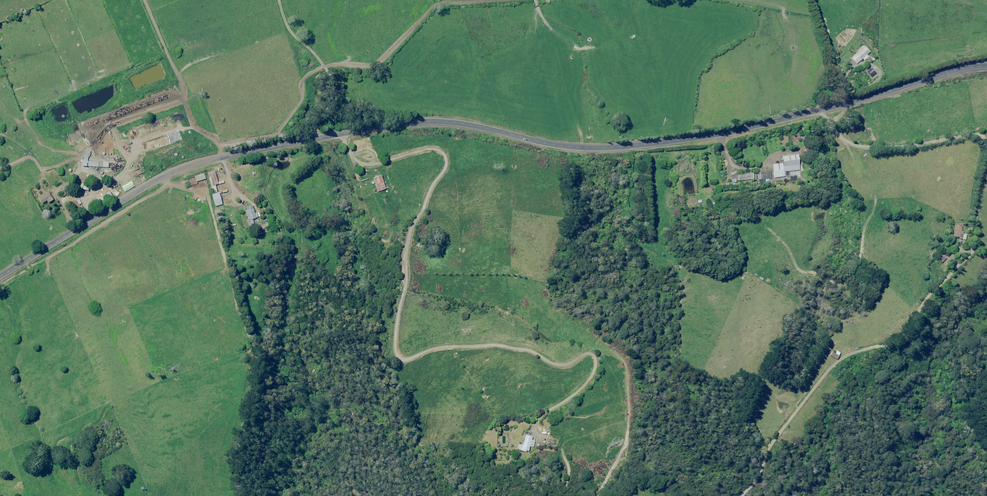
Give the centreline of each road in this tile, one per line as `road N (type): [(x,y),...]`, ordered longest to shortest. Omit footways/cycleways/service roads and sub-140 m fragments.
road 1 (primary): [(0,277),(147,186),(221,158),(414,122),(570,147),(644,145),(742,129),(986,66)]
road 2 (track): [(819,111),(847,145),(867,150),(984,138),(974,247),(955,257),(899,341),(870,346),(832,367),(742,495)]
road 3 (track): [(284,0),(323,62),(298,81),(299,98),(280,131),(222,145),(221,158)]

